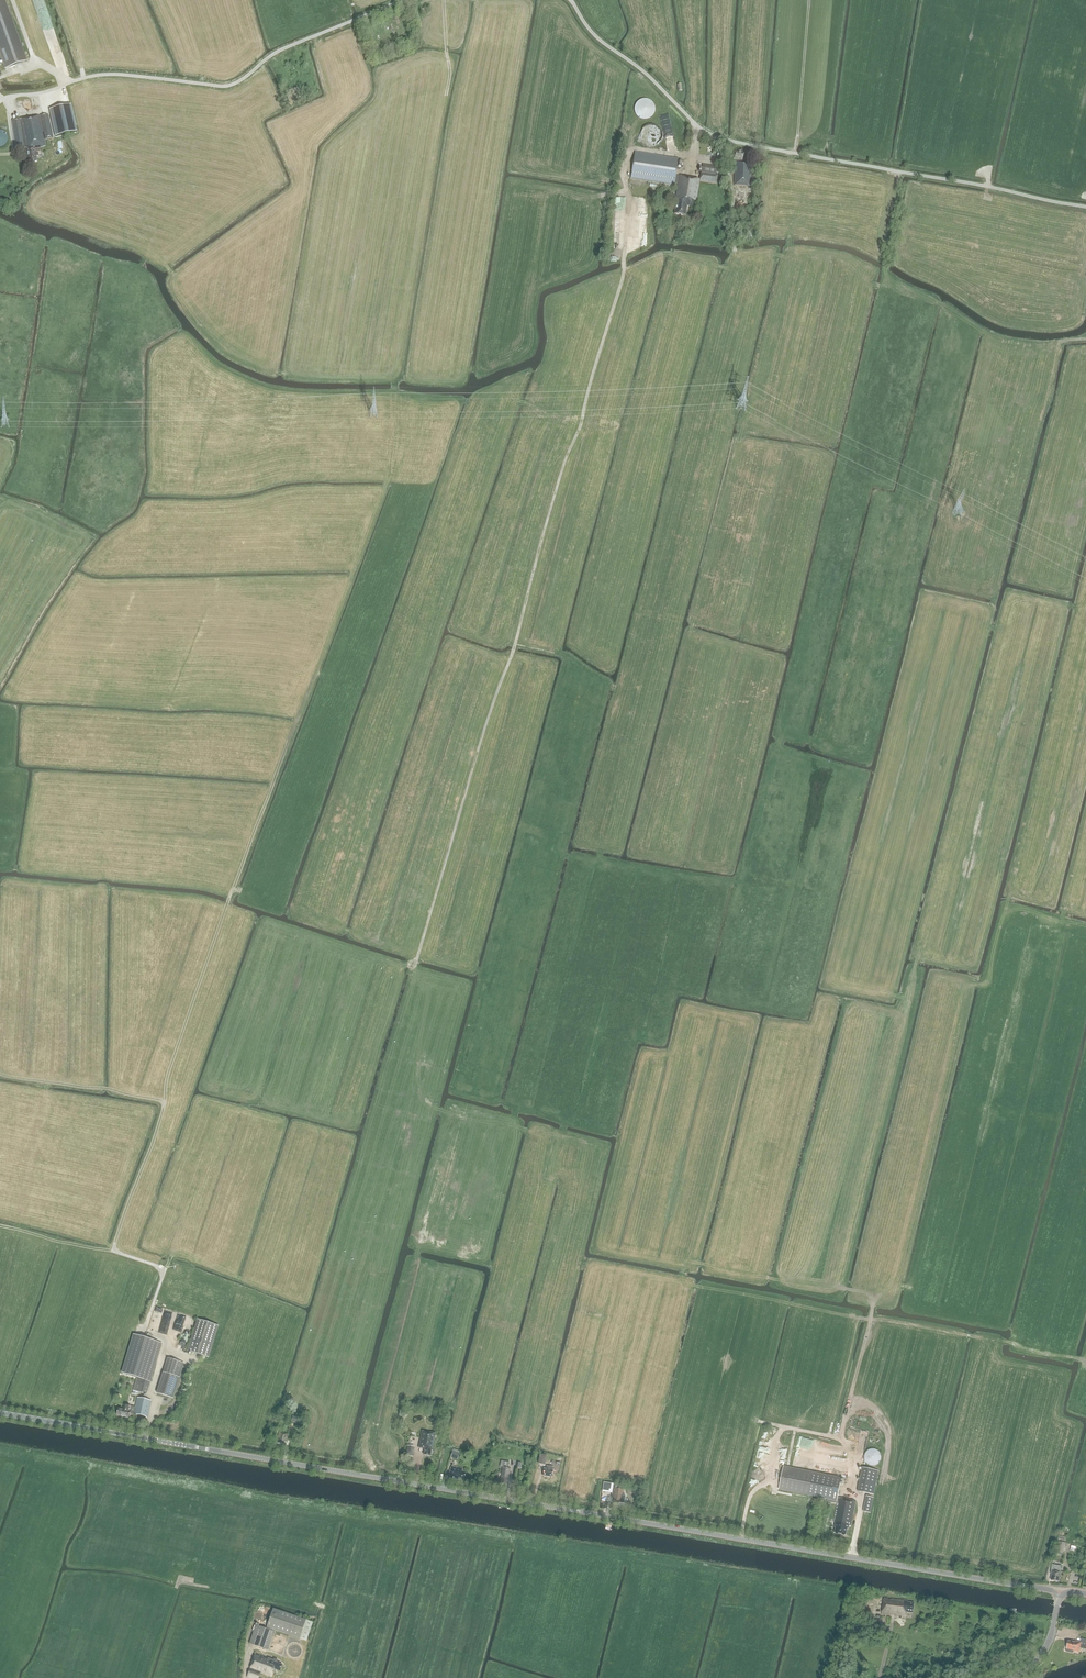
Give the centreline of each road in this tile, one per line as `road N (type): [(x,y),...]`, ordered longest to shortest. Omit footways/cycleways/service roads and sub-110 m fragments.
road 1 (tertiary): [(1059,1593),(0,1412)]
road 2 (track): [(697,124),(696,155),(634,148),(627,155),(632,215),(624,271),(514,651),(409,969)]
road 3 (unclassified): [(1085,207),(729,140),(697,124),(599,38),(570,0)]
road 4 (unclassified): [(54,88),(114,73),(232,83),(277,50),(395,0)]

